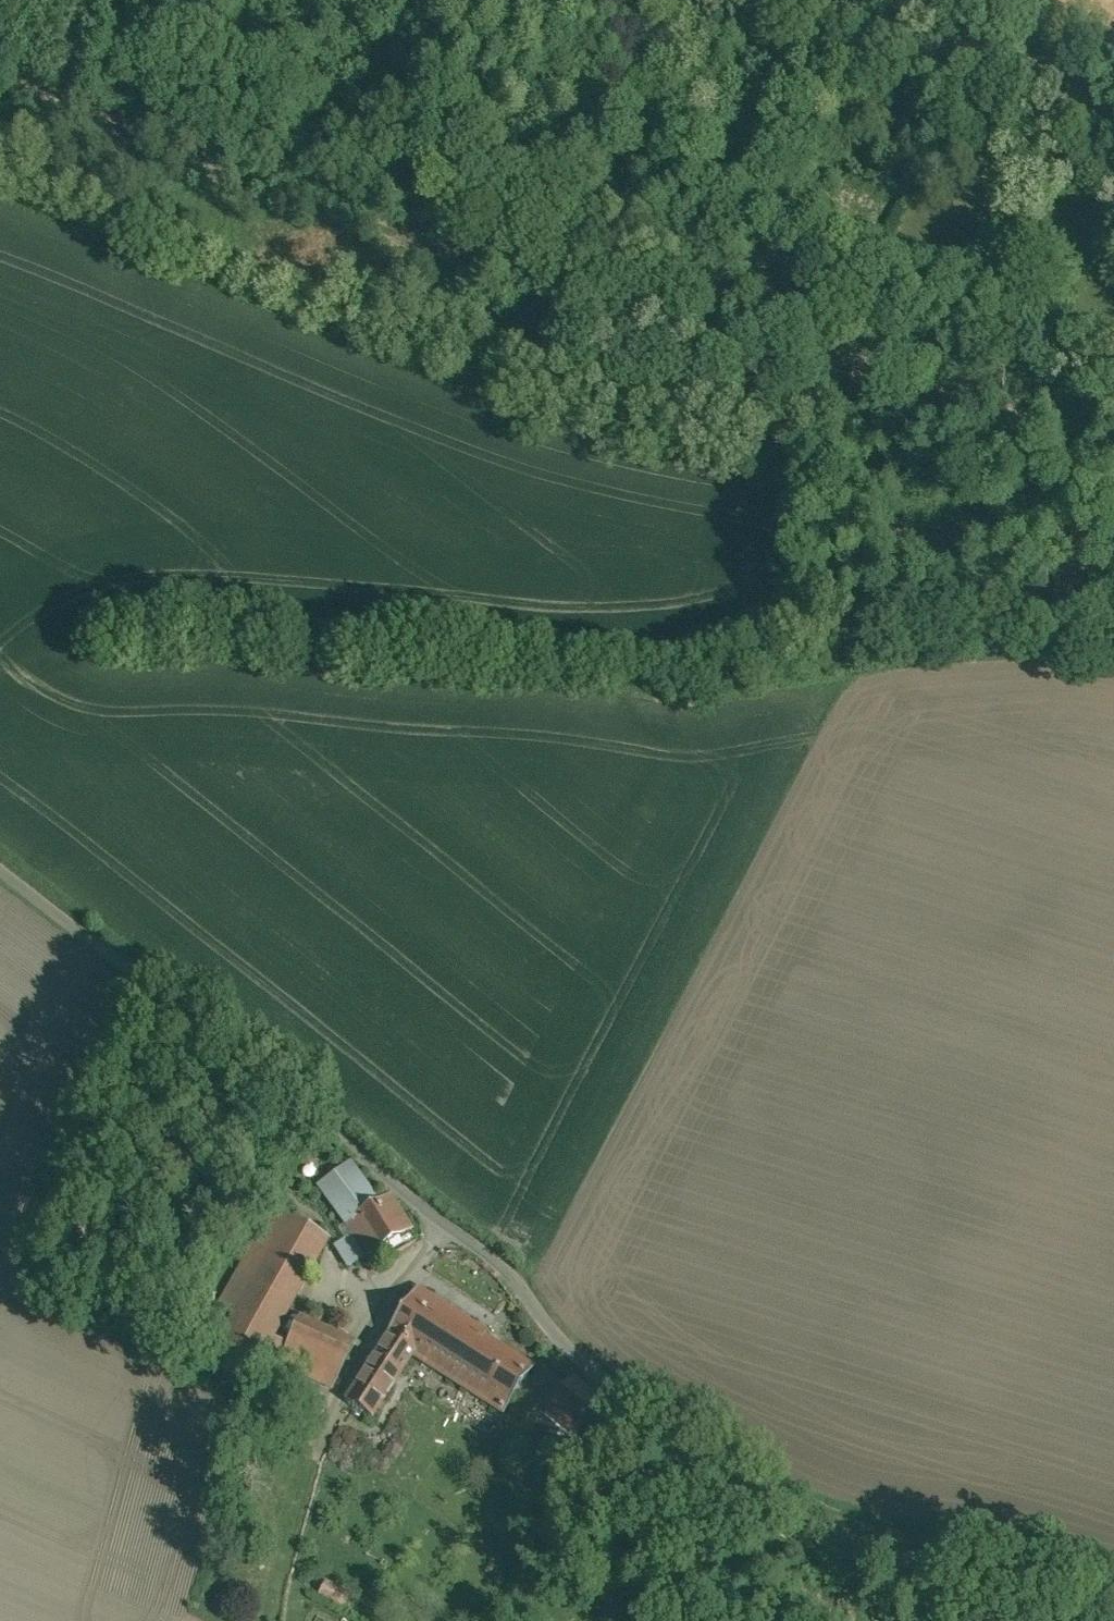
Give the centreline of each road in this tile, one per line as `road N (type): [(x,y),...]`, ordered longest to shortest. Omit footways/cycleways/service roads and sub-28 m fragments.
road 1 (unclassified): [(0,872),(498,1261),(553,1335),(609,1385),(761,1500),(881,1558),(996,1561),(1113,1586)]

